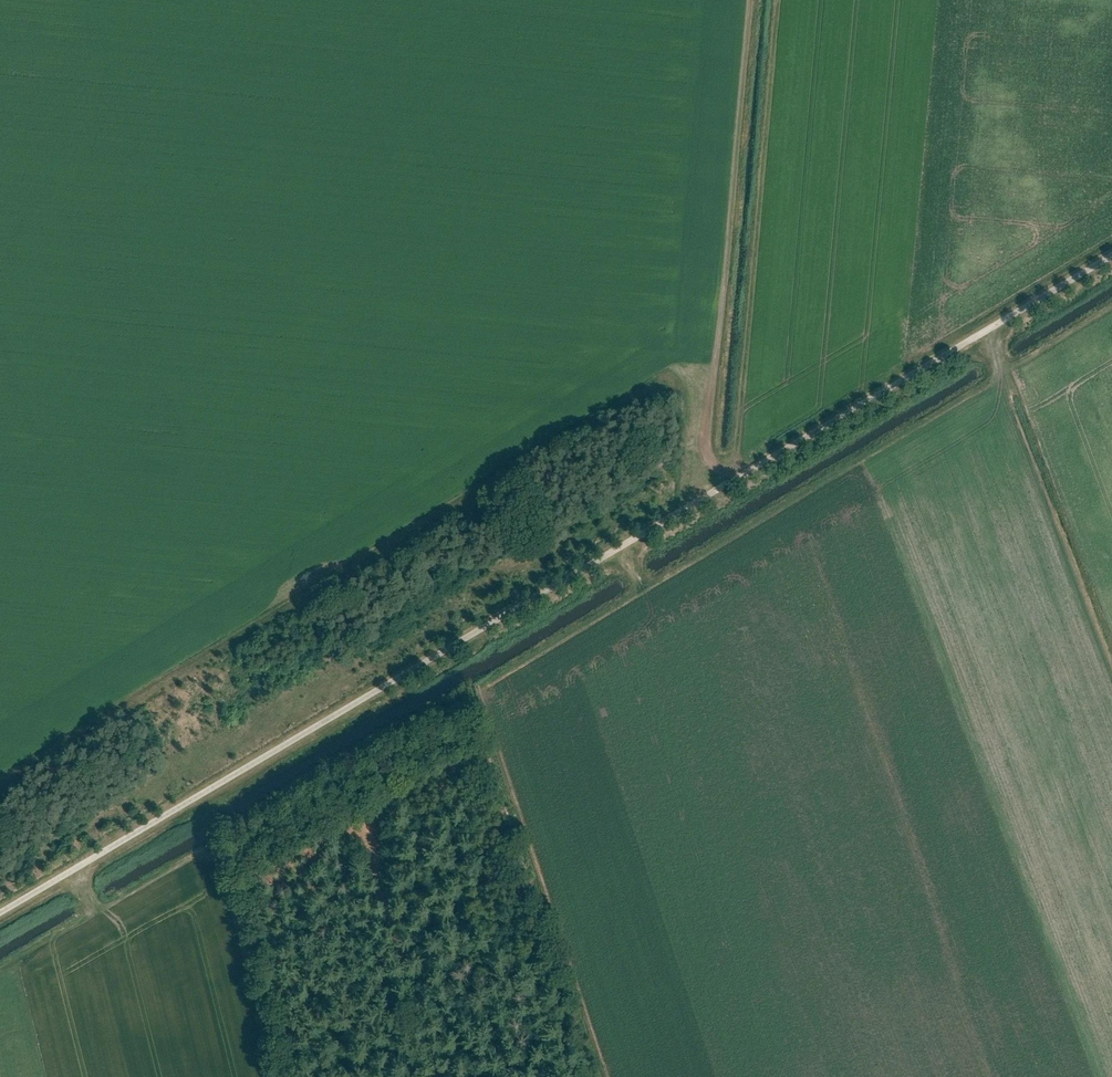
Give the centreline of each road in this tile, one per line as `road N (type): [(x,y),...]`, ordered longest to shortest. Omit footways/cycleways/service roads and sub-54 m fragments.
road 1 (unclassified): [(0,913),(1111,255)]

